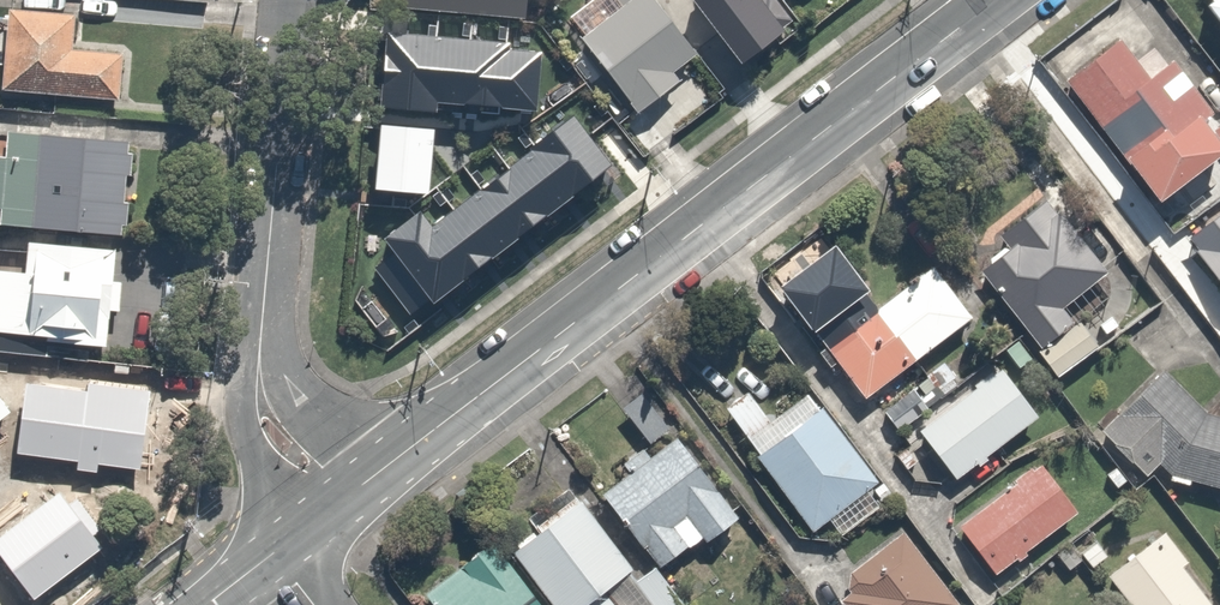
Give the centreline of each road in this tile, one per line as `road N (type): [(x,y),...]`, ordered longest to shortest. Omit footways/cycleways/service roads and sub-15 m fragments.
road 1 (secondary): [(338,504),(998,0)]
road 2 (residential): [(338,504),(259,406),(291,0)]

